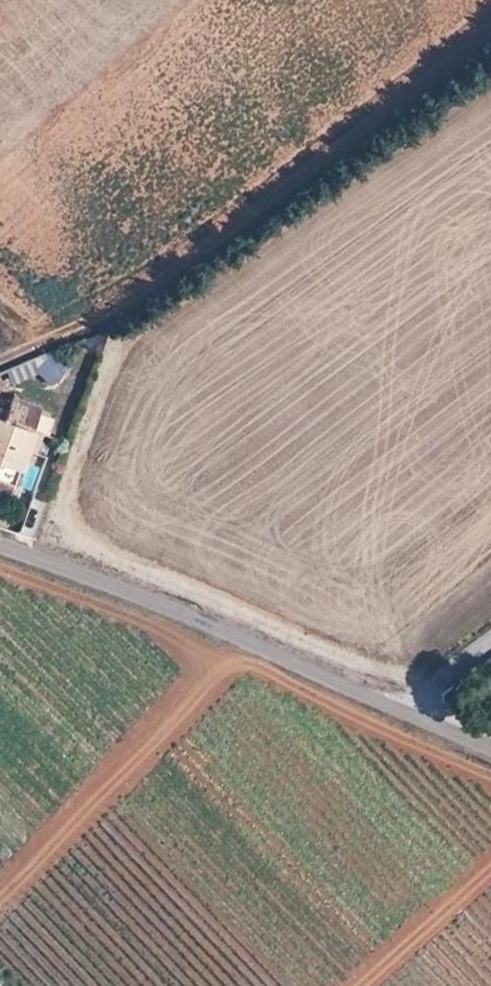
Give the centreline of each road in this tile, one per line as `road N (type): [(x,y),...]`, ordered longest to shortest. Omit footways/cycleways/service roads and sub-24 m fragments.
road 1 (tertiary): [(0,563),(490,746)]

